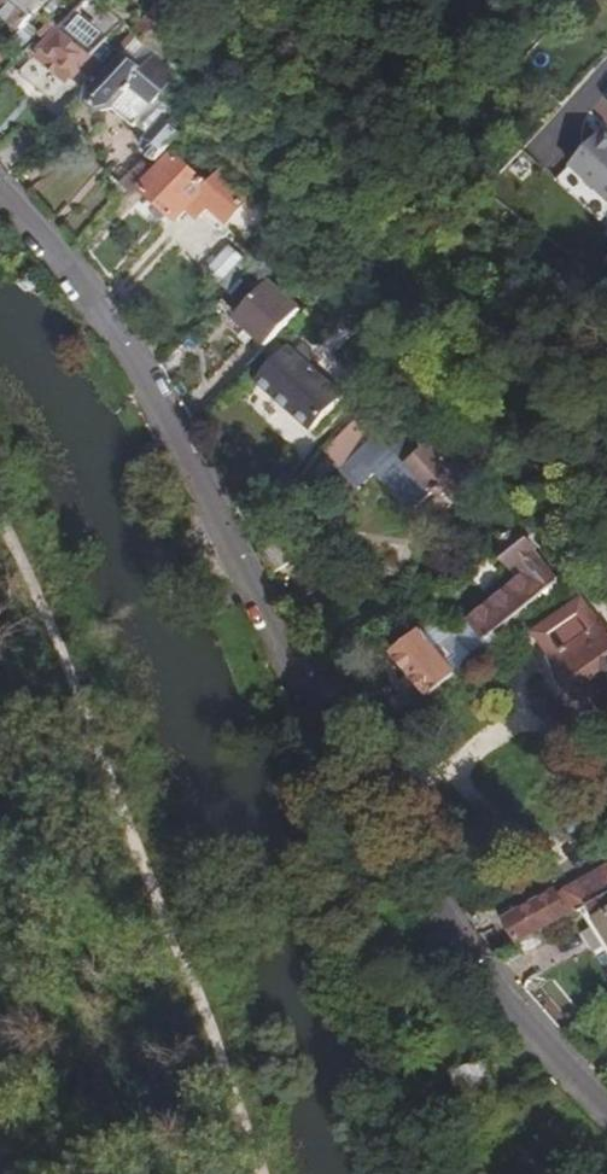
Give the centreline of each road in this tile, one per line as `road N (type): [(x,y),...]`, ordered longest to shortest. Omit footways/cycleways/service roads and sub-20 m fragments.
road 1 (residential): [(0,190),(38,229),(149,382),(419,880),(485,972),(606,1111)]

